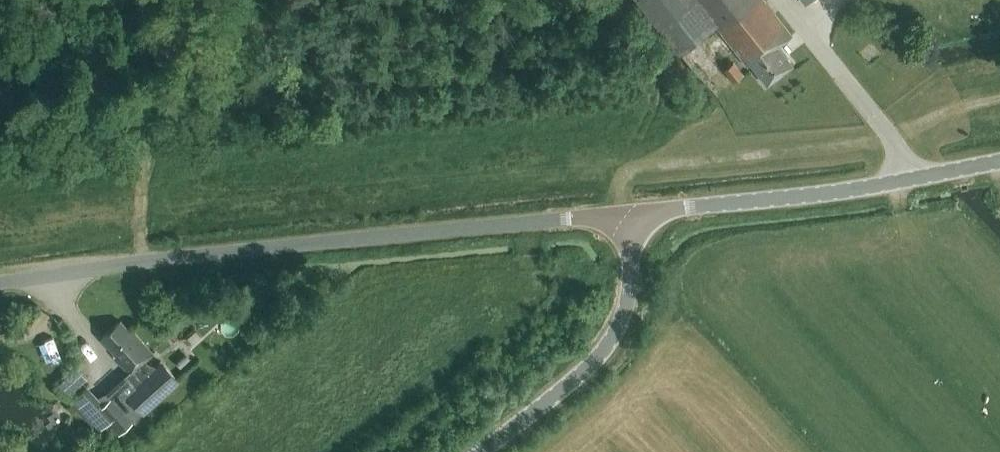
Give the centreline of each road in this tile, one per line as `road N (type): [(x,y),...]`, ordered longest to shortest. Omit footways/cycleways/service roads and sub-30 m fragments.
road 1 (unclassified): [(628,215),(344,238),(0,282)]
road 2 (unclassified): [(628,215),(821,197),(999,165)]
road 3 (unclassified): [(482,451),(607,344),(631,284),(628,215)]
road 4 (track): [(147,0),(137,263)]

